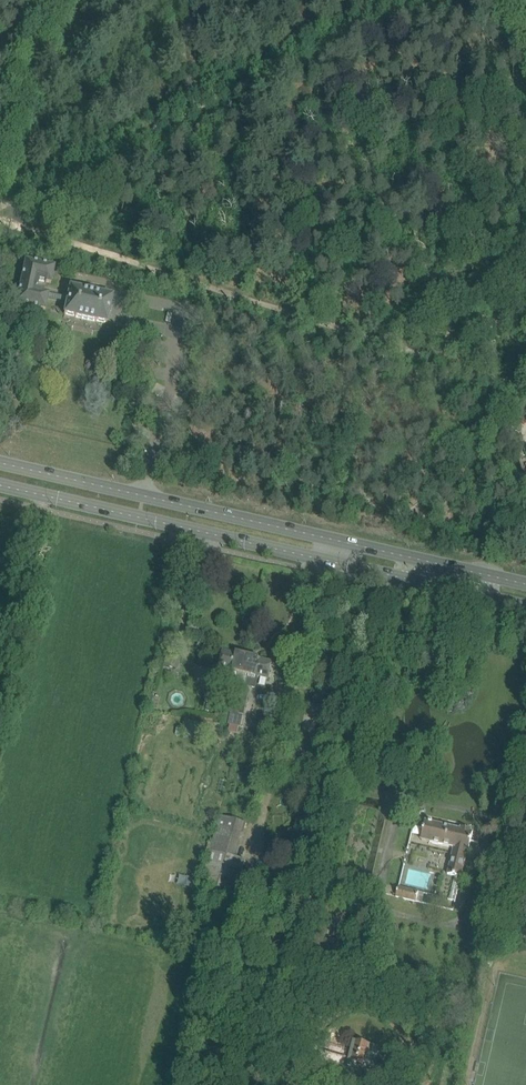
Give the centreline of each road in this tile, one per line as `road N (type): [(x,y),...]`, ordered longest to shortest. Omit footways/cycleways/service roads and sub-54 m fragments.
road 1 (secondary): [(339,540),(0,462)]
road 2 (secondary): [(0,487),(334,563)]
road 3 (secondary): [(478,572),(339,540)]
road 4 (secondary): [(334,563),(470,595)]

